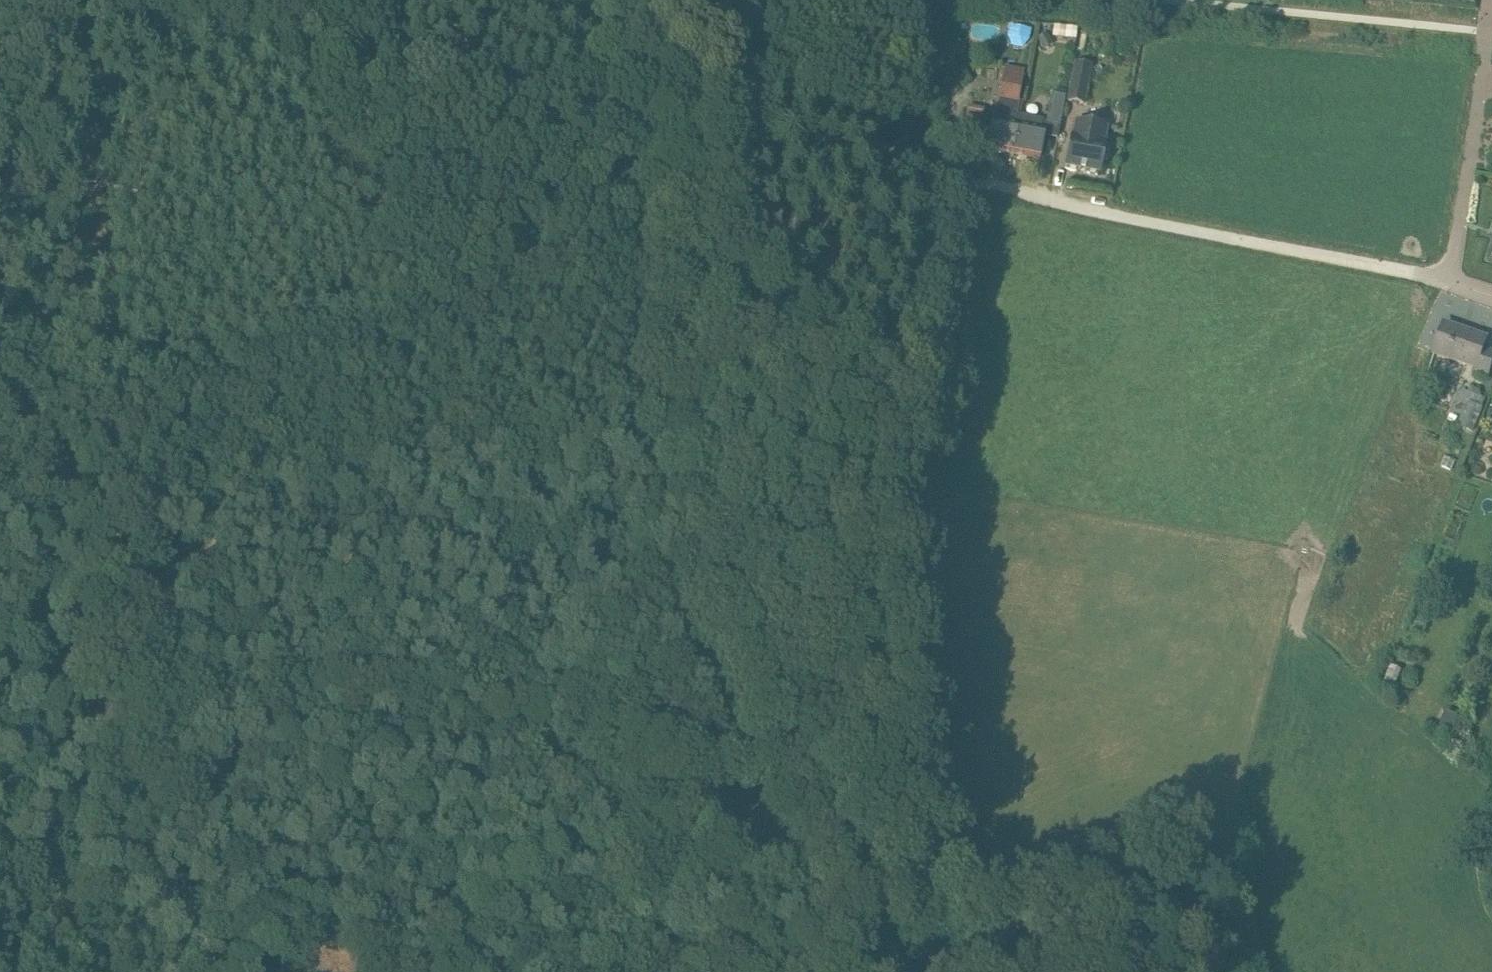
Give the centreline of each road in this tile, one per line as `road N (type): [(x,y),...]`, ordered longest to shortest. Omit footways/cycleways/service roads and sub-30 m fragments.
road 1 (track): [(992,185),(748,82),(612,81),(557,98),(494,94),(267,16),(0,25)]
road 2 (residential): [(1450,280),(992,185)]
road 3 (track): [(0,580),(236,971)]
road 4 (residential): [(1450,280),(1489,0)]

